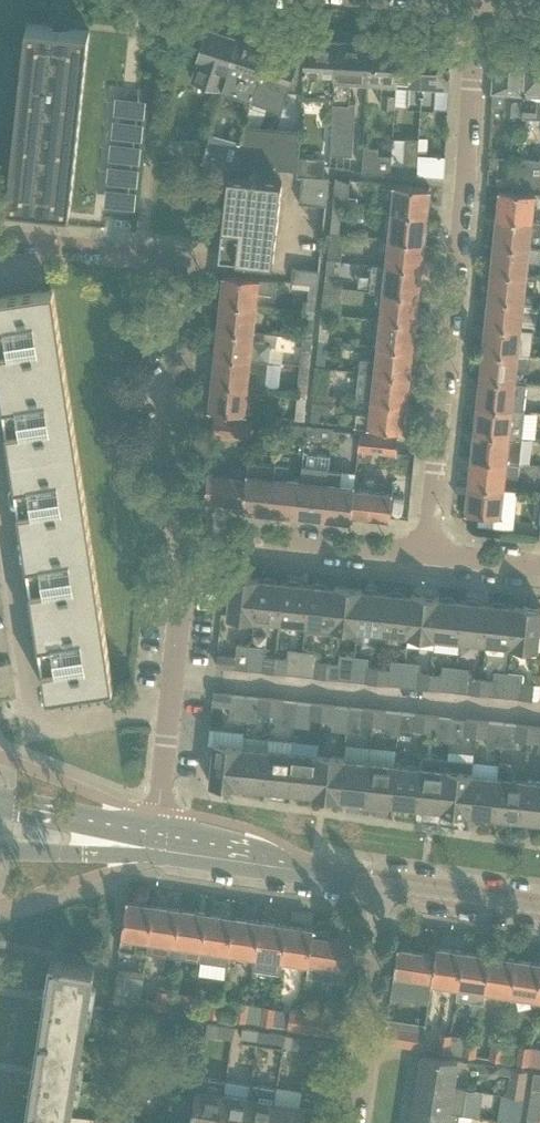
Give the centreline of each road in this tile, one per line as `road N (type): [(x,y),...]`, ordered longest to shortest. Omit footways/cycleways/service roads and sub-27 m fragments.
road 1 (residential): [(420,560),(473,0)]
road 2 (residential): [(0,240),(185,259),(162,496),(168,516),(196,541)]
road 3 (residential): [(159,846),(196,541)]
road 4 (residential): [(387,888),(351,1122)]
road 5 (tertiary): [(387,888),(159,846)]
road 6 (residential): [(420,560),(196,541)]
road 7 (tertiary): [(539,910),(387,888)]
road 8 (residential): [(539,570),(420,560)]

